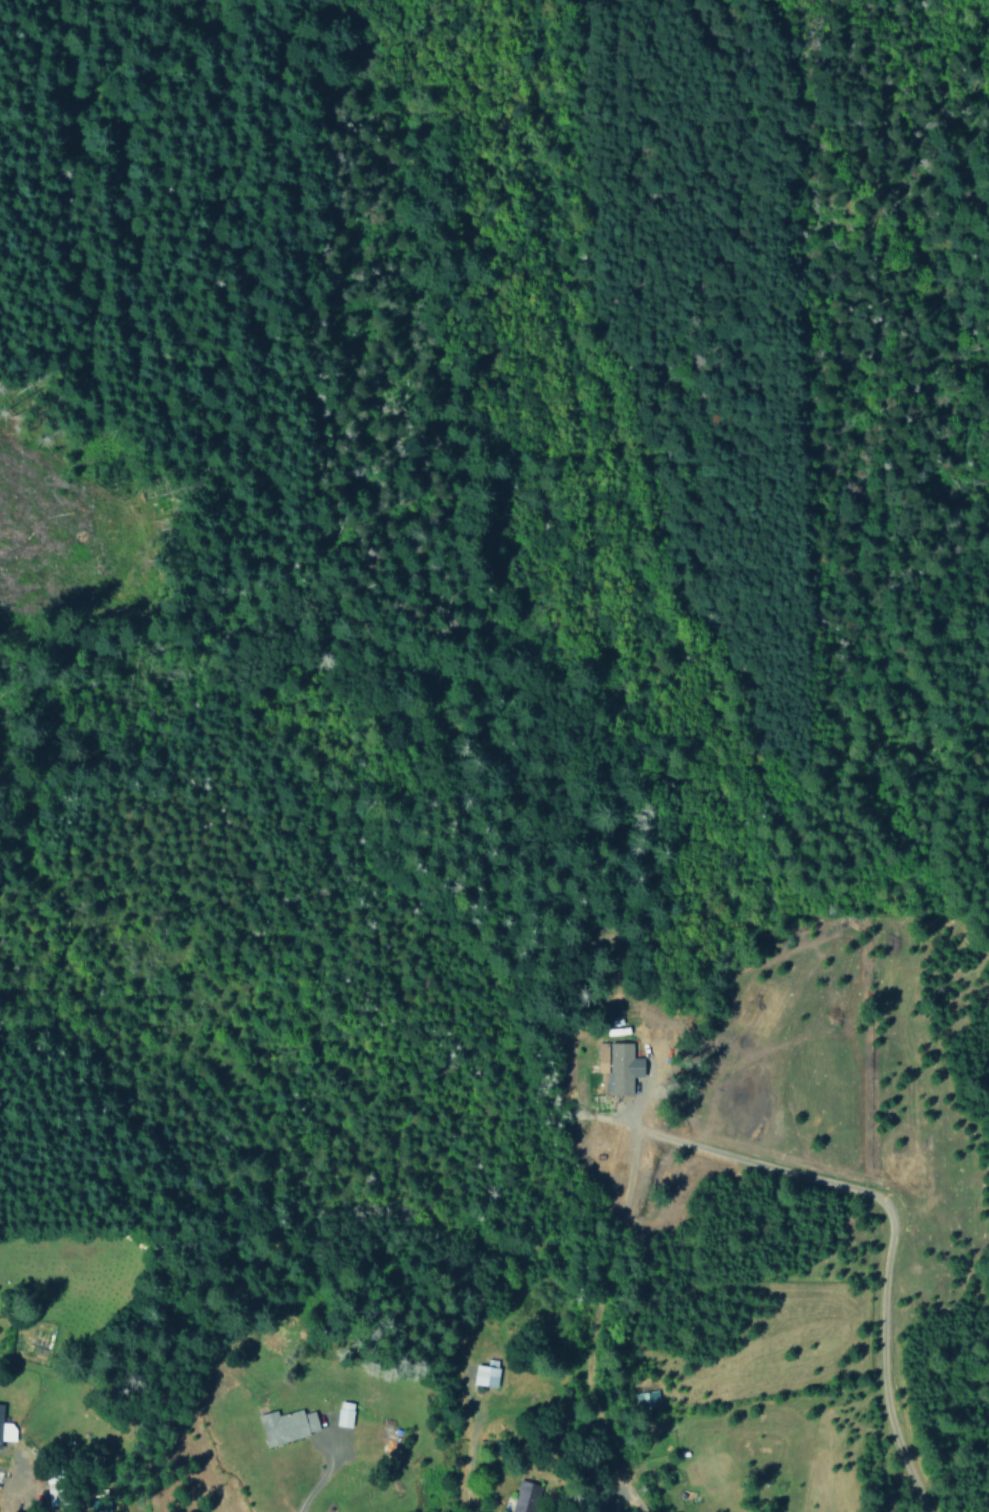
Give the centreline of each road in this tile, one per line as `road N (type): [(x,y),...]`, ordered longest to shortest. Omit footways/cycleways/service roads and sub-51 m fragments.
road 1 (residential): [(921,1511),(881,1399),(880,1271),(889,1218),(875,1198),(658,1137)]
road 2 (residential): [(0,492),(64,462),(88,414),(90,358),(57,0)]

